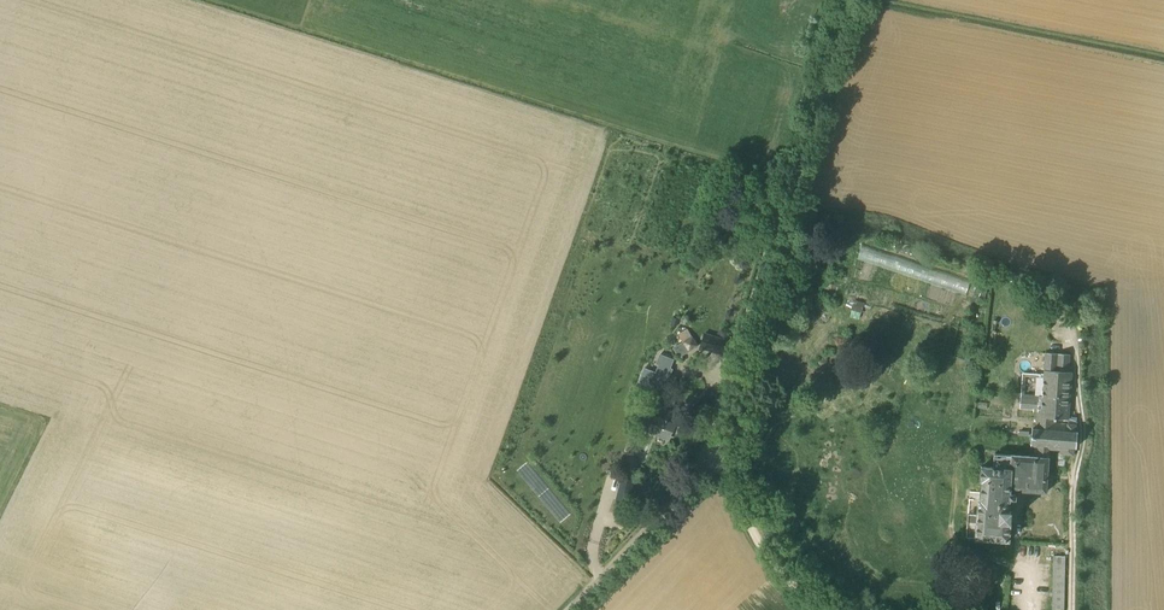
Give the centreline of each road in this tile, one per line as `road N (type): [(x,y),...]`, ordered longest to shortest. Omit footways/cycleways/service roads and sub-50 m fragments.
road 1 (unclassified): [(574,609),(672,508),(713,447),(851,0)]
road 2 (track): [(707,456),(728,480),(770,563),(815,609)]

